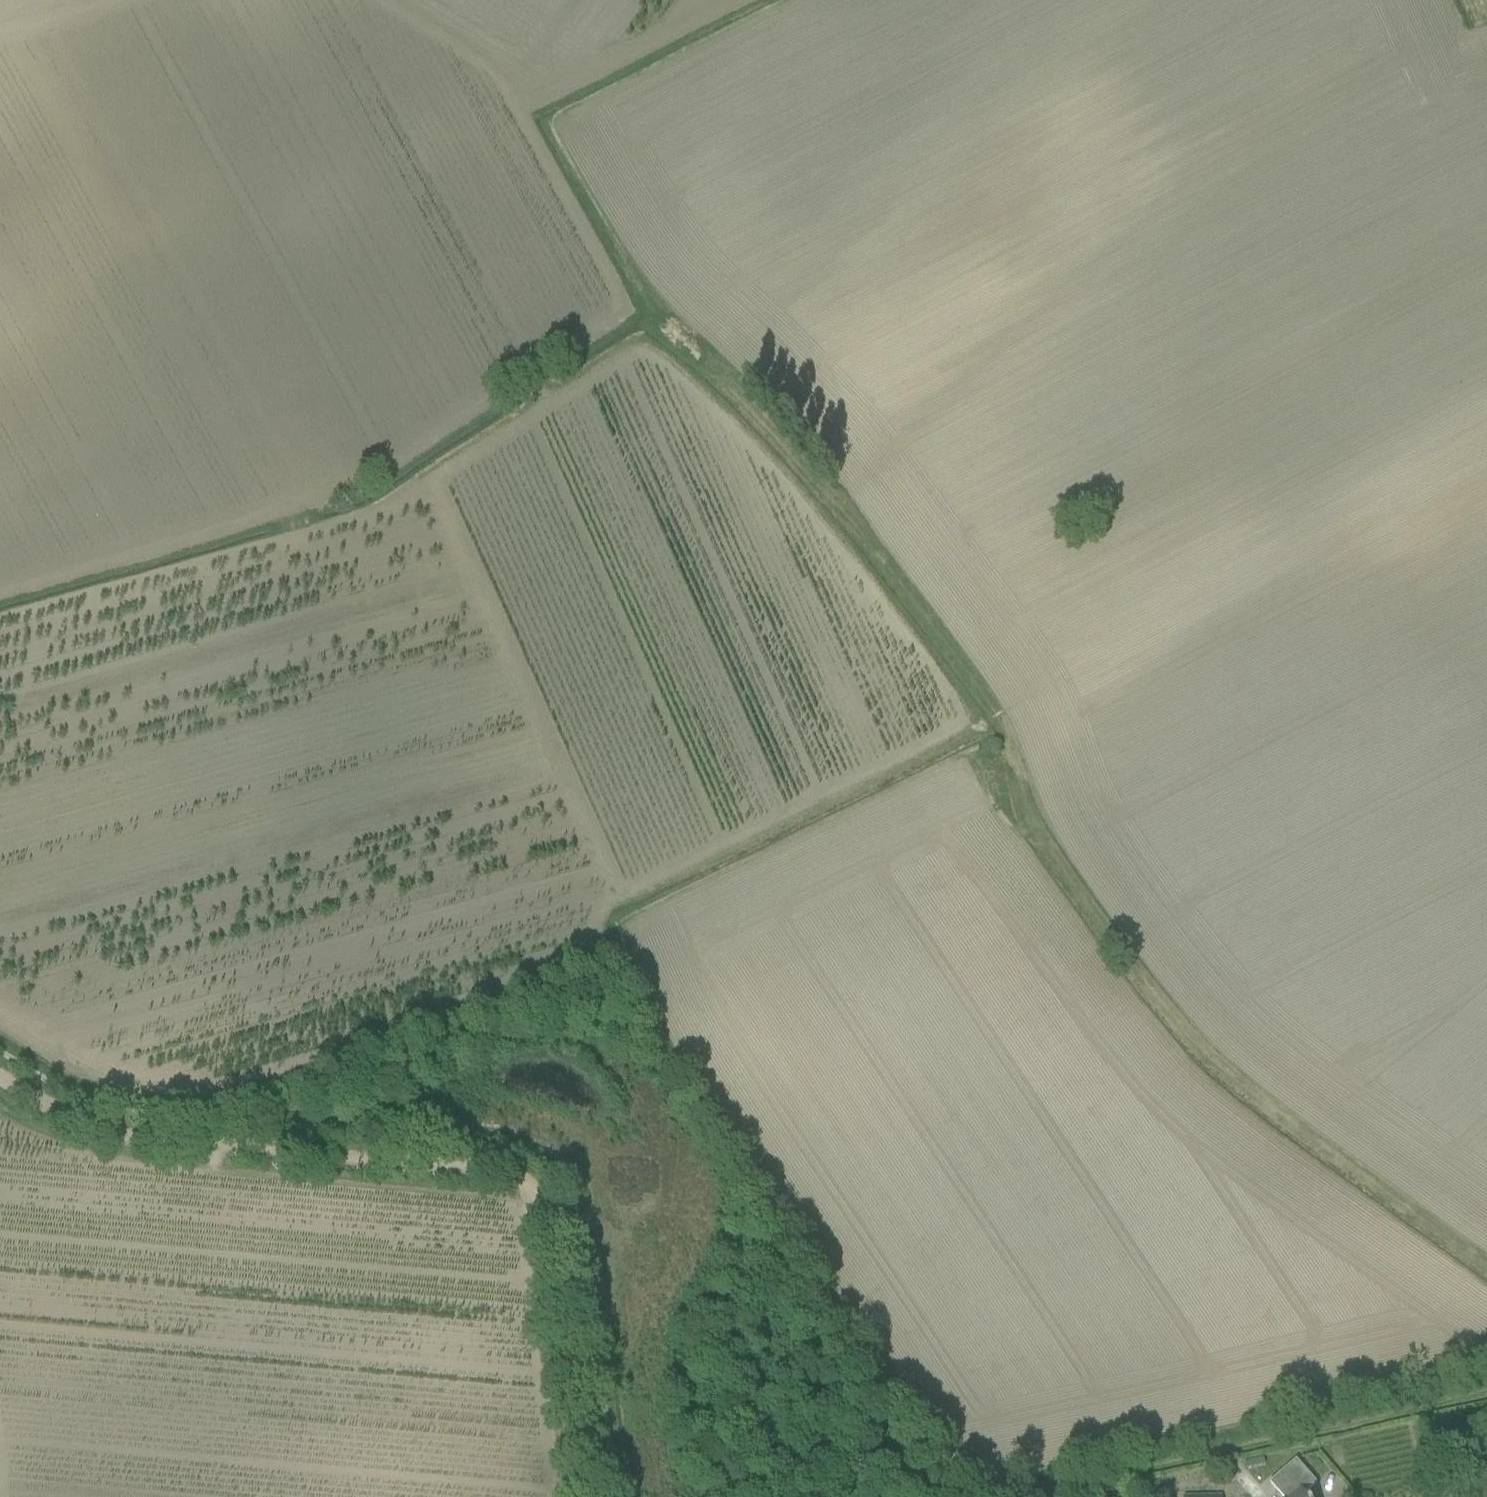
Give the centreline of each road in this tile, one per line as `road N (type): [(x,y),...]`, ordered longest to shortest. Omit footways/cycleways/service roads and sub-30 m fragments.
road 1 (track): [(0,1085),(34,1108),(97,1130),(183,1147),(480,1167),(530,1182),(559,1210),(600,1496)]

